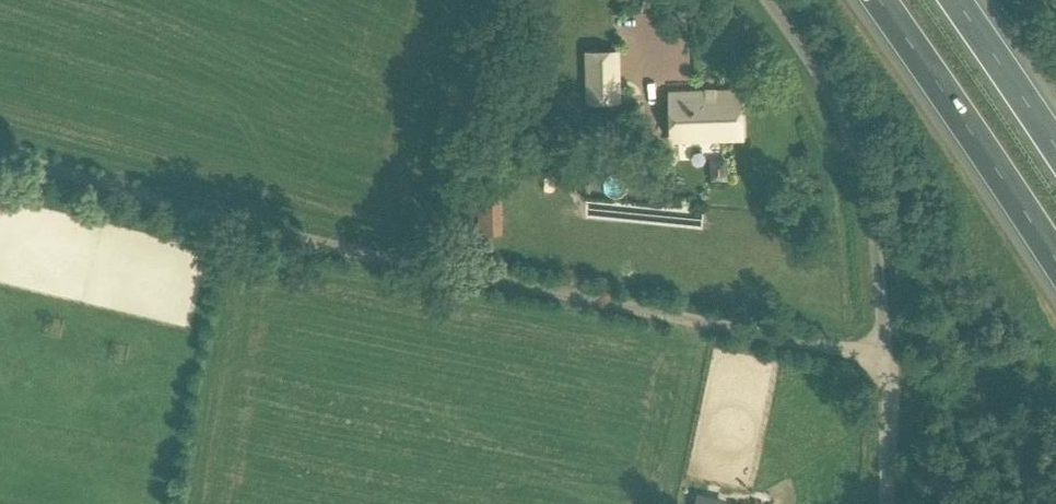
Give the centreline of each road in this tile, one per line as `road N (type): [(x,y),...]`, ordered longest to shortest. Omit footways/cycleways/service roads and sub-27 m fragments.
road 1 (track): [(885,358),(298,240),(0,156)]
road 2 (motorway): [(879,0),(1055,256)]
road 3 (motorway): [(1055,149),(958,0)]
road 4 (unclassified): [(887,503),(885,358)]

